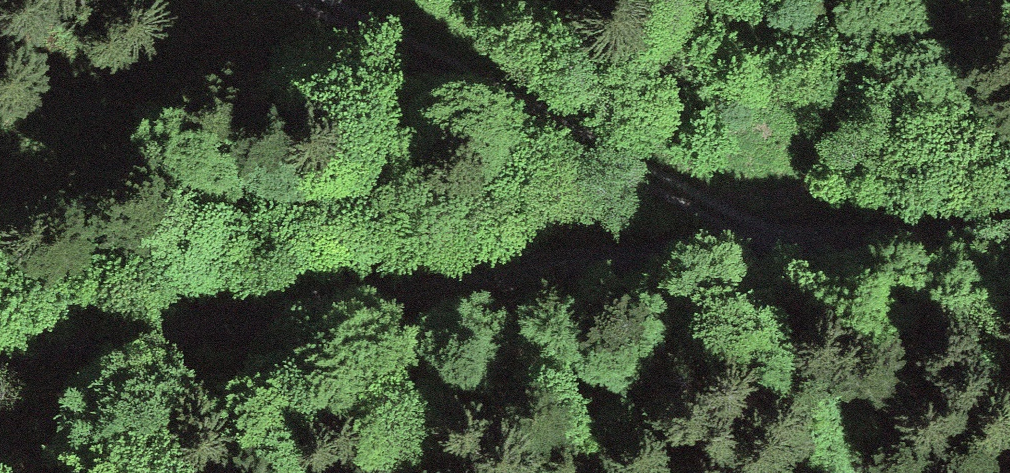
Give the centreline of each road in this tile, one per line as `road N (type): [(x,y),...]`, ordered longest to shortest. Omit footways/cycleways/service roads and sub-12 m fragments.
road 1 (track): [(1009,241),(789,250),(0,347)]
road 2 (track): [(342,0),(432,42),(789,250)]

